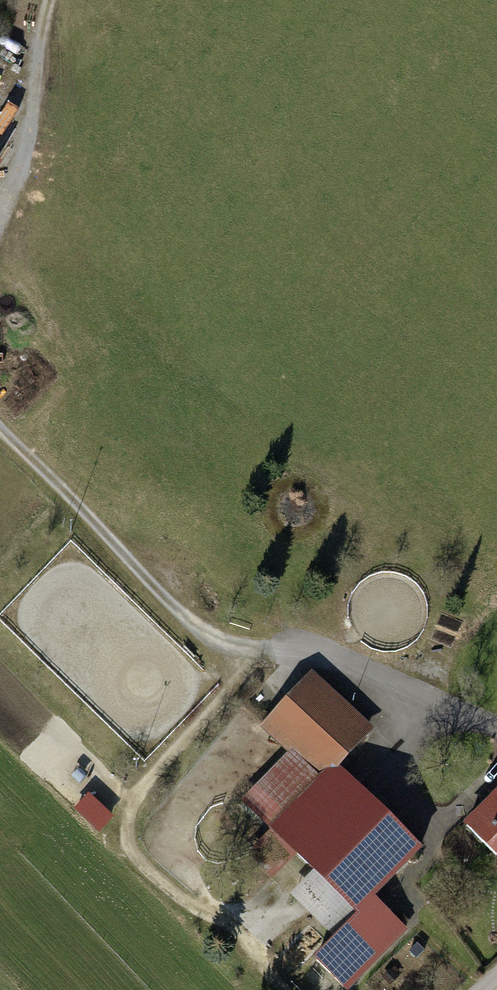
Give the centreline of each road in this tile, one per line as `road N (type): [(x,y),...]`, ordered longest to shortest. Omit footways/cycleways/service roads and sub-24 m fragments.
road 1 (track): [(273,652),(218,639),(184,617),(0,429)]
road 2 (track): [(0,203),(32,113),(48,0)]

